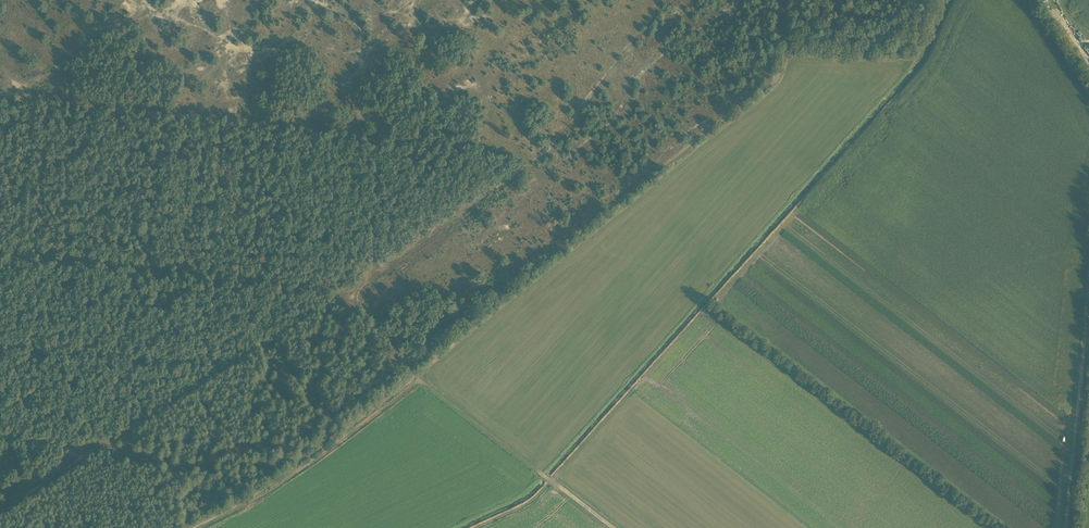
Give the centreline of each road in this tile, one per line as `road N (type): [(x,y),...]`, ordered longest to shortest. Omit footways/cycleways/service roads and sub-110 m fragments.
road 1 (track): [(352,297),(0,256)]
road 2 (track): [(424,383),(270,490),(198,527)]
road 3 (track): [(613,527),(413,374)]
road 4 (track): [(1088,282),(1066,527)]
road 5 (track): [(371,278),(536,158)]

